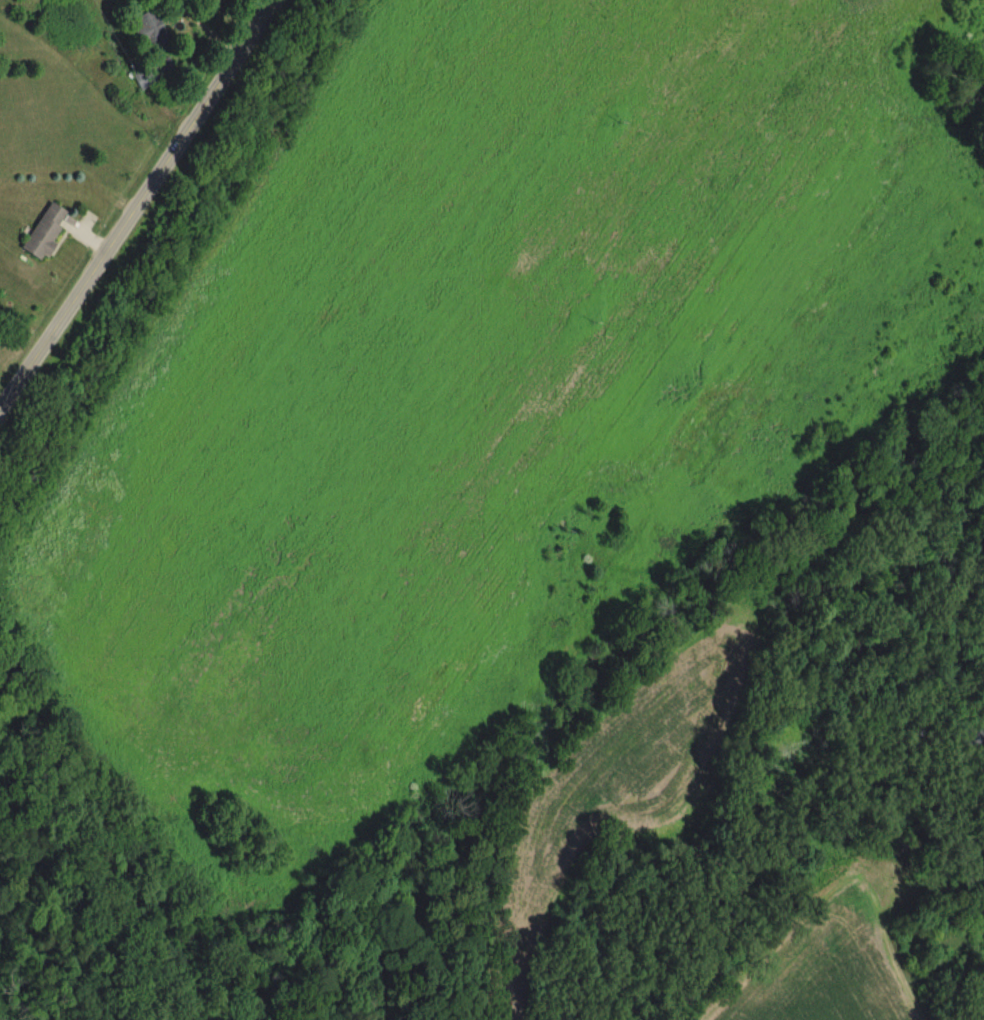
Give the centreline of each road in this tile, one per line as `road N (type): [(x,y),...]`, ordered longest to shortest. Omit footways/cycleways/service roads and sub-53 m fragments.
road 1 (tertiary): [(0,399),(284,0)]

